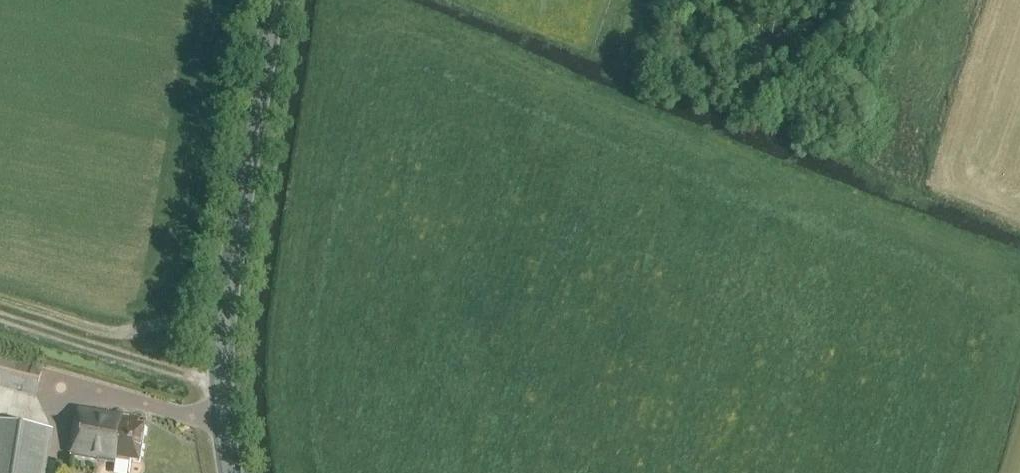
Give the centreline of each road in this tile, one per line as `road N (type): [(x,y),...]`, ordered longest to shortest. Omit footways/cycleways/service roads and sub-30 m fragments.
road 1 (tertiary): [(229,472),(221,388),(226,297),(274,0)]

